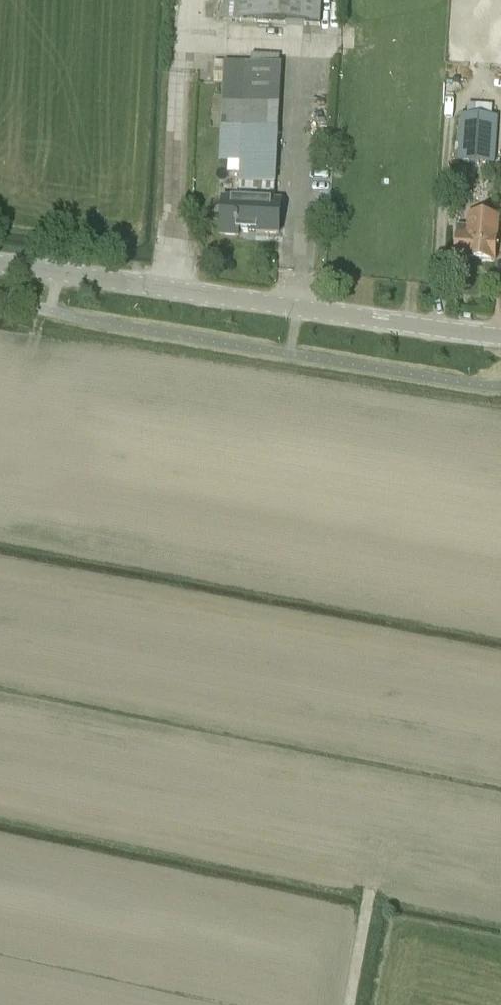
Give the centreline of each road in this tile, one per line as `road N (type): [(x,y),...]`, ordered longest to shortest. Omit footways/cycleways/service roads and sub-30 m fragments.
road 1 (unclassified): [(500,339),(0,261)]

